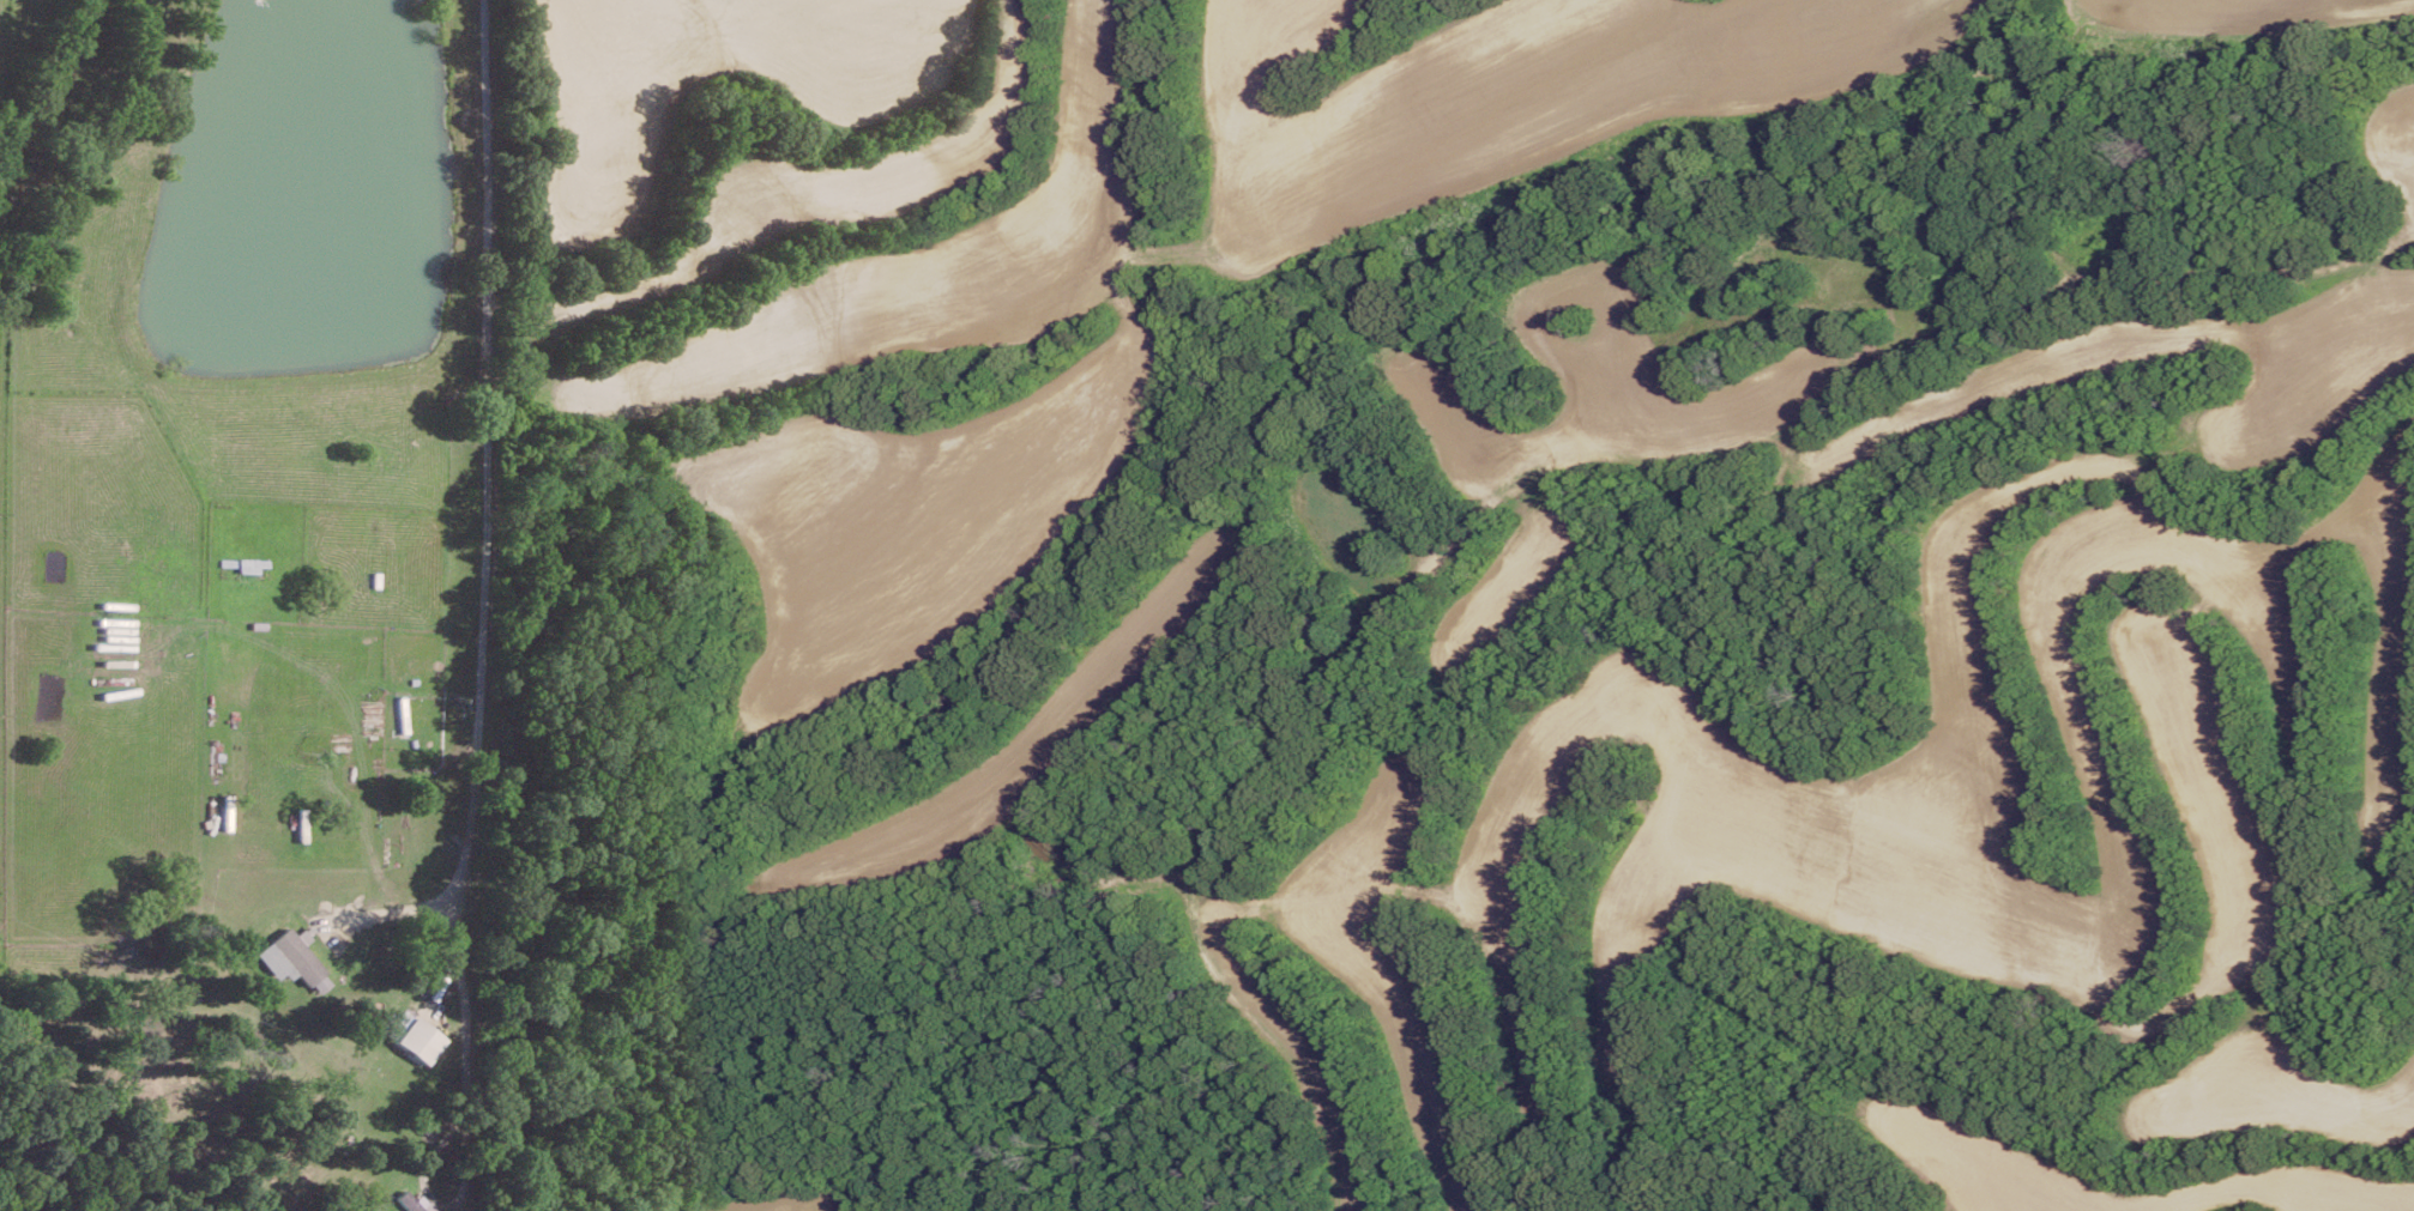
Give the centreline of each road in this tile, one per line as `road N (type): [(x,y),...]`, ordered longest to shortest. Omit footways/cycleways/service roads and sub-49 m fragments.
road 1 (residential): [(482,0),(482,882)]
road 2 (residential): [(482,882),(473,1165)]

